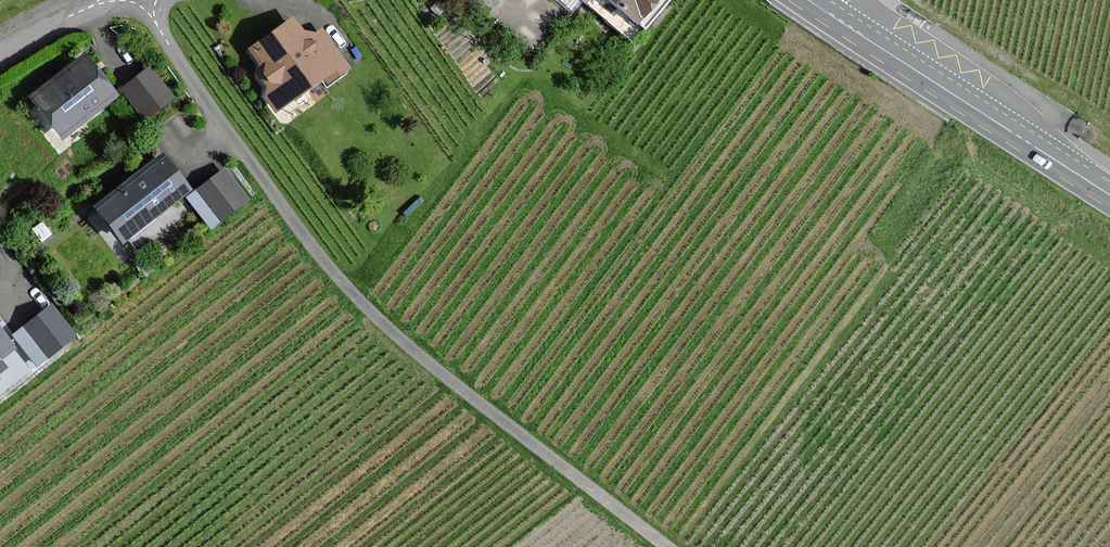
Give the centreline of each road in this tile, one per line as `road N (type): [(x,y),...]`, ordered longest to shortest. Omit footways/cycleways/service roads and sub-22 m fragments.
road 1 (unclassified): [(668,546),(357,298),(297,228),(137,0)]
road 2 (primary): [(846,24),(1109,195)]
road 3 (unclassified): [(0,53),(58,18),(108,0)]

